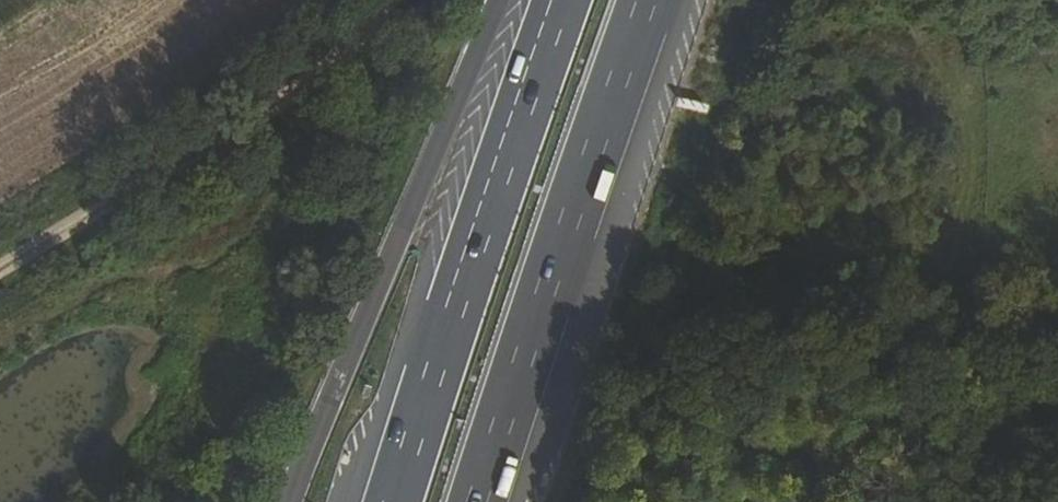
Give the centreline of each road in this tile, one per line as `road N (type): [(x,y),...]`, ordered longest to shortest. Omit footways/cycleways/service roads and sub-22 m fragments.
road 1 (motorway): [(501,0),(287,501)]
road 2 (motorway): [(567,0),(392,501)]
road 3 (motorway): [(478,501),(646,0)]
road 4 (track): [(0,273),(286,119),(389,0)]

